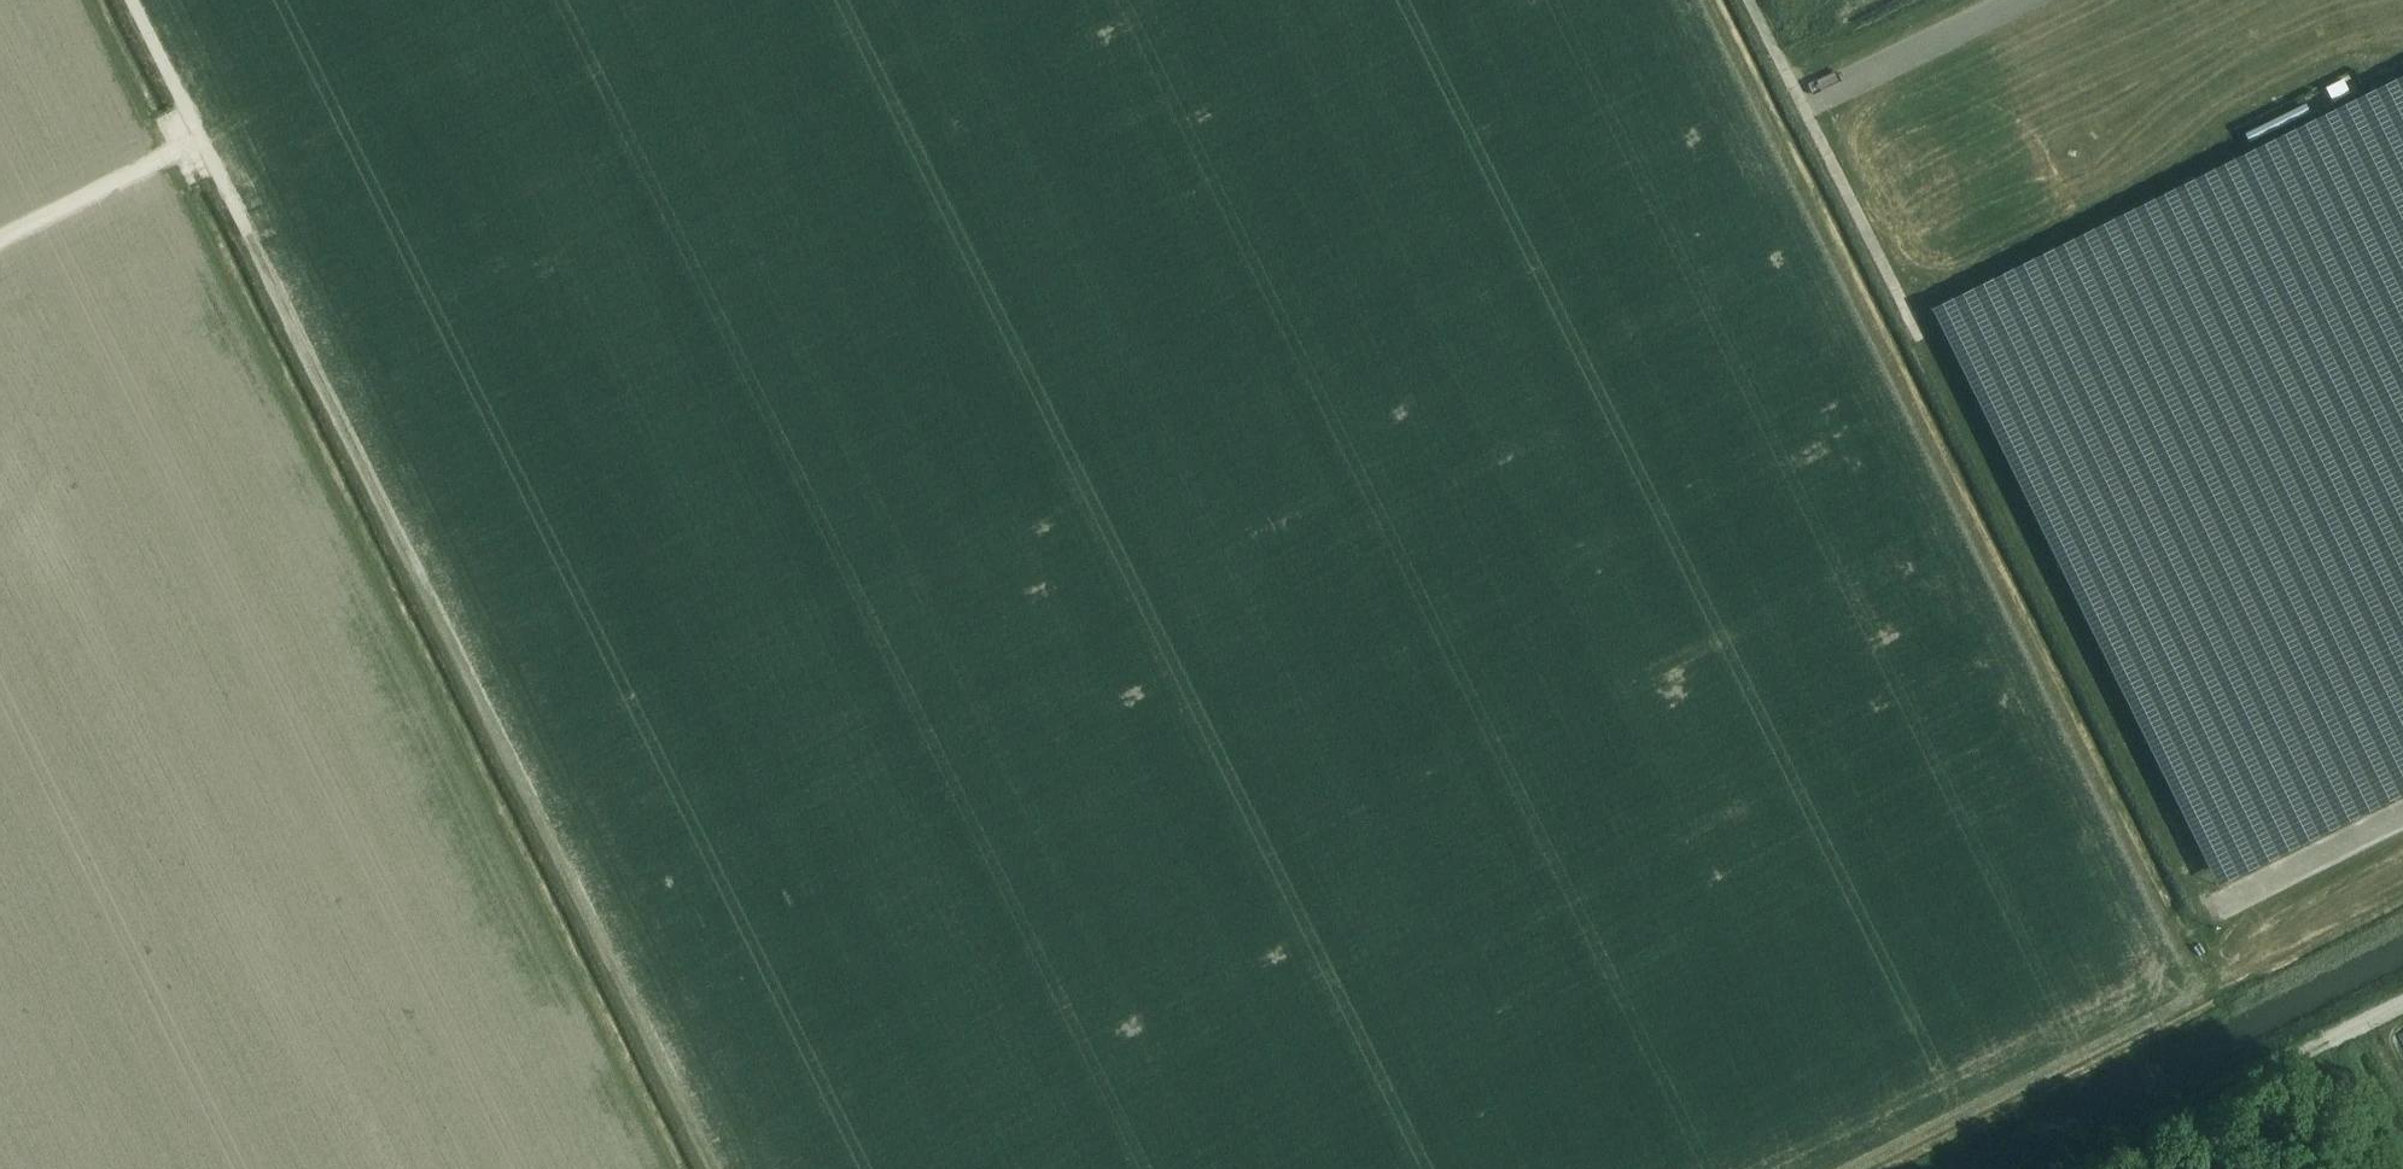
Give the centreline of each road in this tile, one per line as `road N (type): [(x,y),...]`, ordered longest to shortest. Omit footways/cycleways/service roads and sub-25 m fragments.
road 1 (track): [(714,1168),(130,0)]

